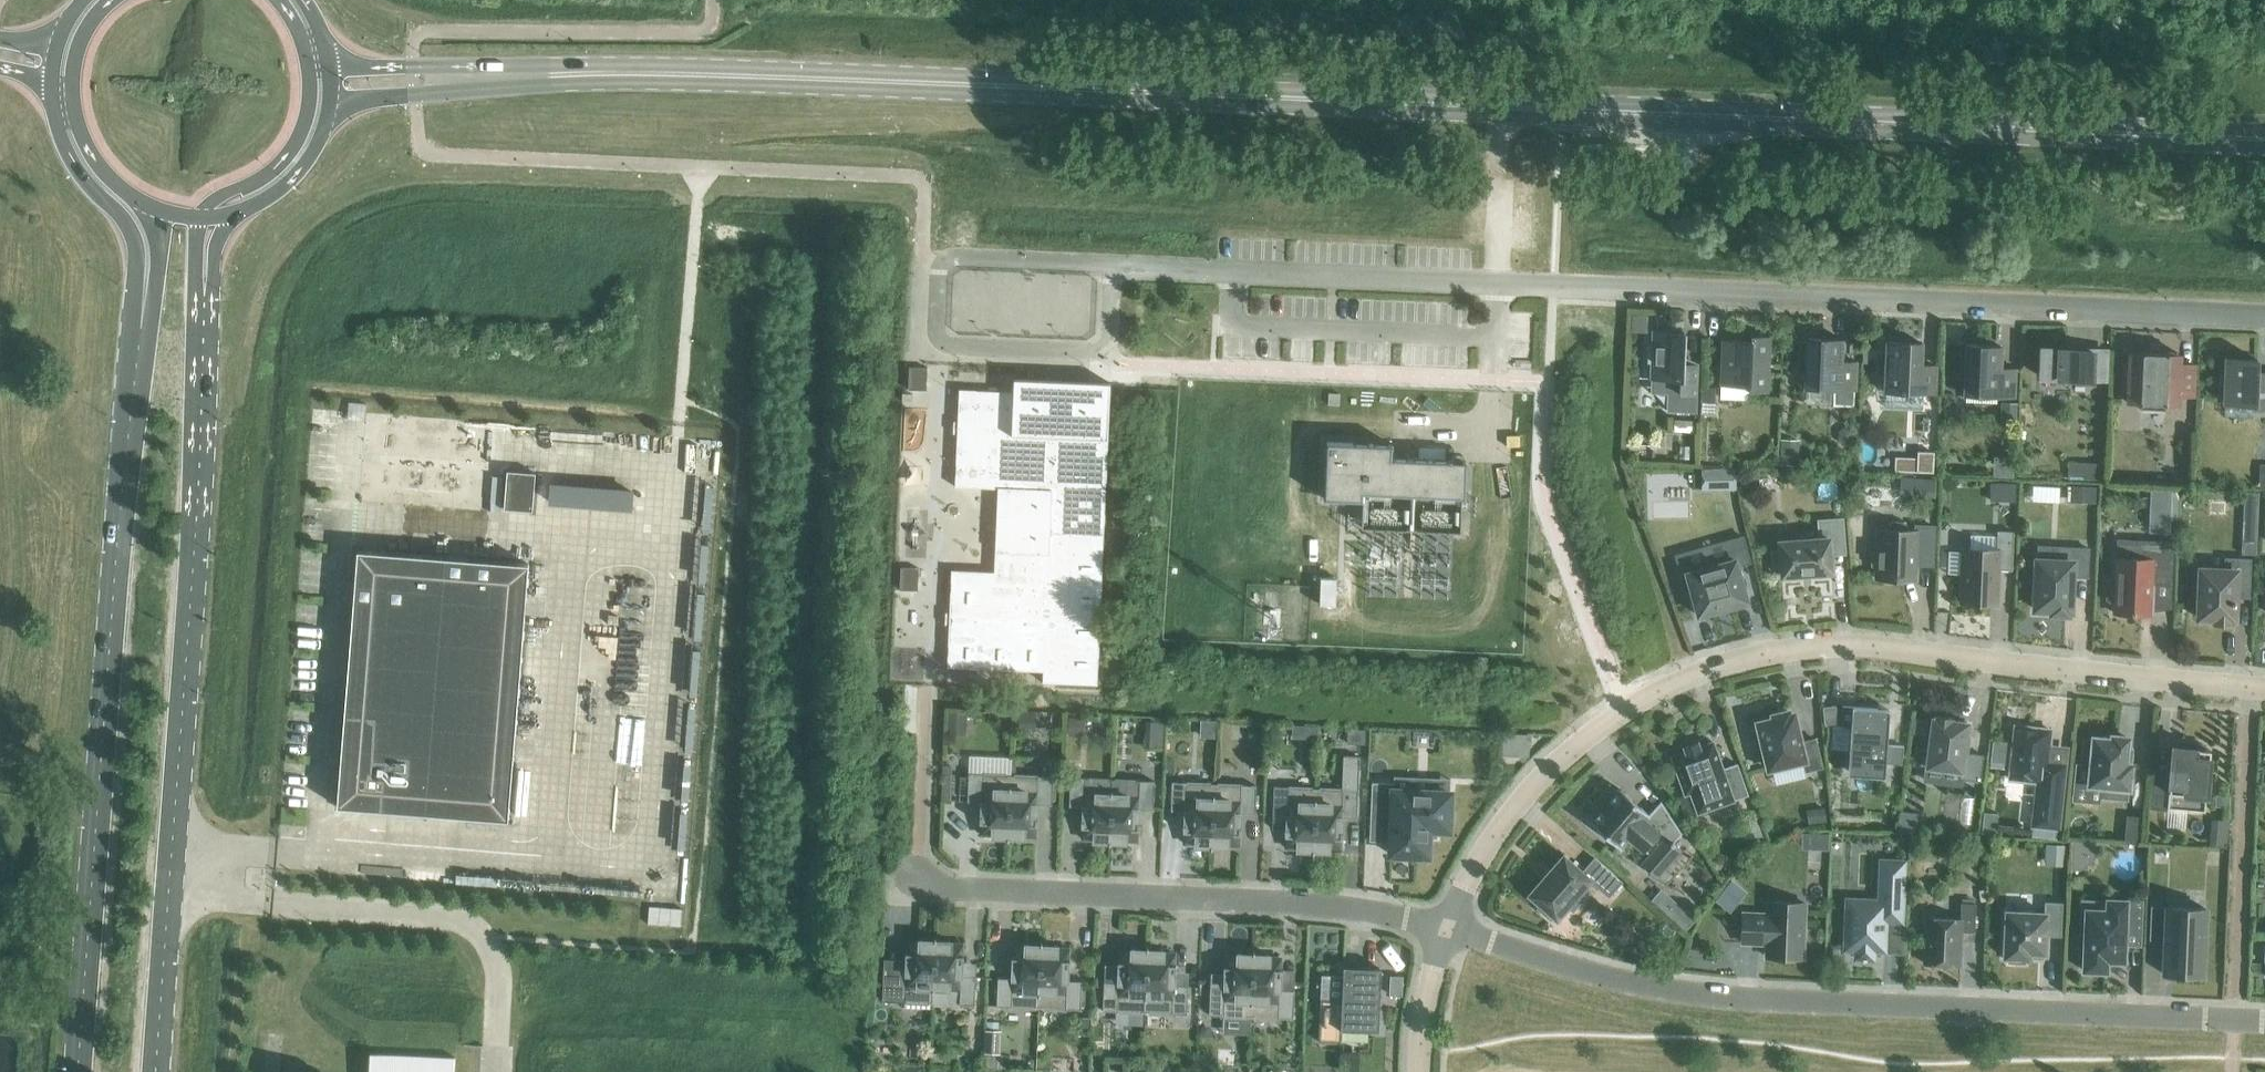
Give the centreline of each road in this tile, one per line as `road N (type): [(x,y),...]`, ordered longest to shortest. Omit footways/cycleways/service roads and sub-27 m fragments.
road 1 (primary): [(2264,139),(834,78),(505,75)]
road 2 (residential): [(2264,316),(1111,263)]
road 3 (residential): [(2264,690),(1849,645),(1724,659),(1594,728),(1493,827),(1439,924)]
road 4 (residential): [(2264,1018),(1703,995),(1439,924)]
road 5 (primary): [(154,1071),(199,462),(203,302)]
road 6 (primary): [(144,313),(79,1071)]
road 7 (residential): [(1439,924),(1288,900),(958,888),(915,877)]
road 8 (residential): [(1111,263),(962,255),(938,271),(934,330),(950,343),(1098,345)]
road 9 (primary): [(51,82),(70,159),(128,235),(144,313)]
road 10 (primary): [(200,216),(264,176),(291,148),(307,109),(307,57)]
road 11 (primary): [(326,109),(505,75)]
road 12 (primary): [(505,75),(326,61)]
road 13 (primary): [(227,214),(292,178),(326,109)]
road 14 (primary): [(72,90),(96,161),(156,208)]
road 15 (residential): [(1439,924),(1419,1071)]

